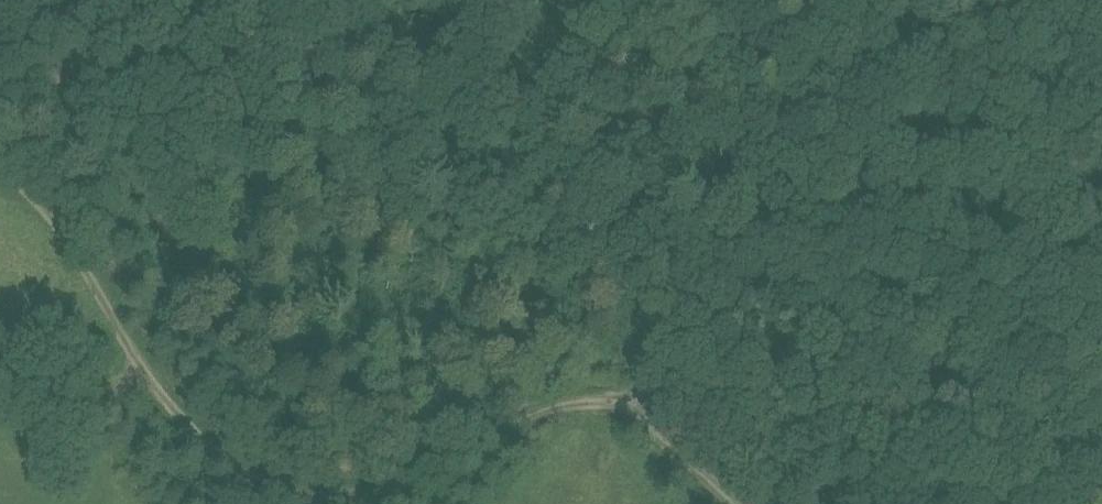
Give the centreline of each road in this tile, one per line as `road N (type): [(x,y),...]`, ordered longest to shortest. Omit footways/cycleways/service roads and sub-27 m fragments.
road 1 (track): [(305,503),(347,503),(541,419),(628,404),(723,242),(747,231),(769,238),(808,273),(891,363),(957,352),(1037,105)]
road 2 (track): [(0,168),(14,170),(54,211),(105,316),(181,420),(240,475),(302,503)]
road 3 (track): [(628,404),(742,503)]

